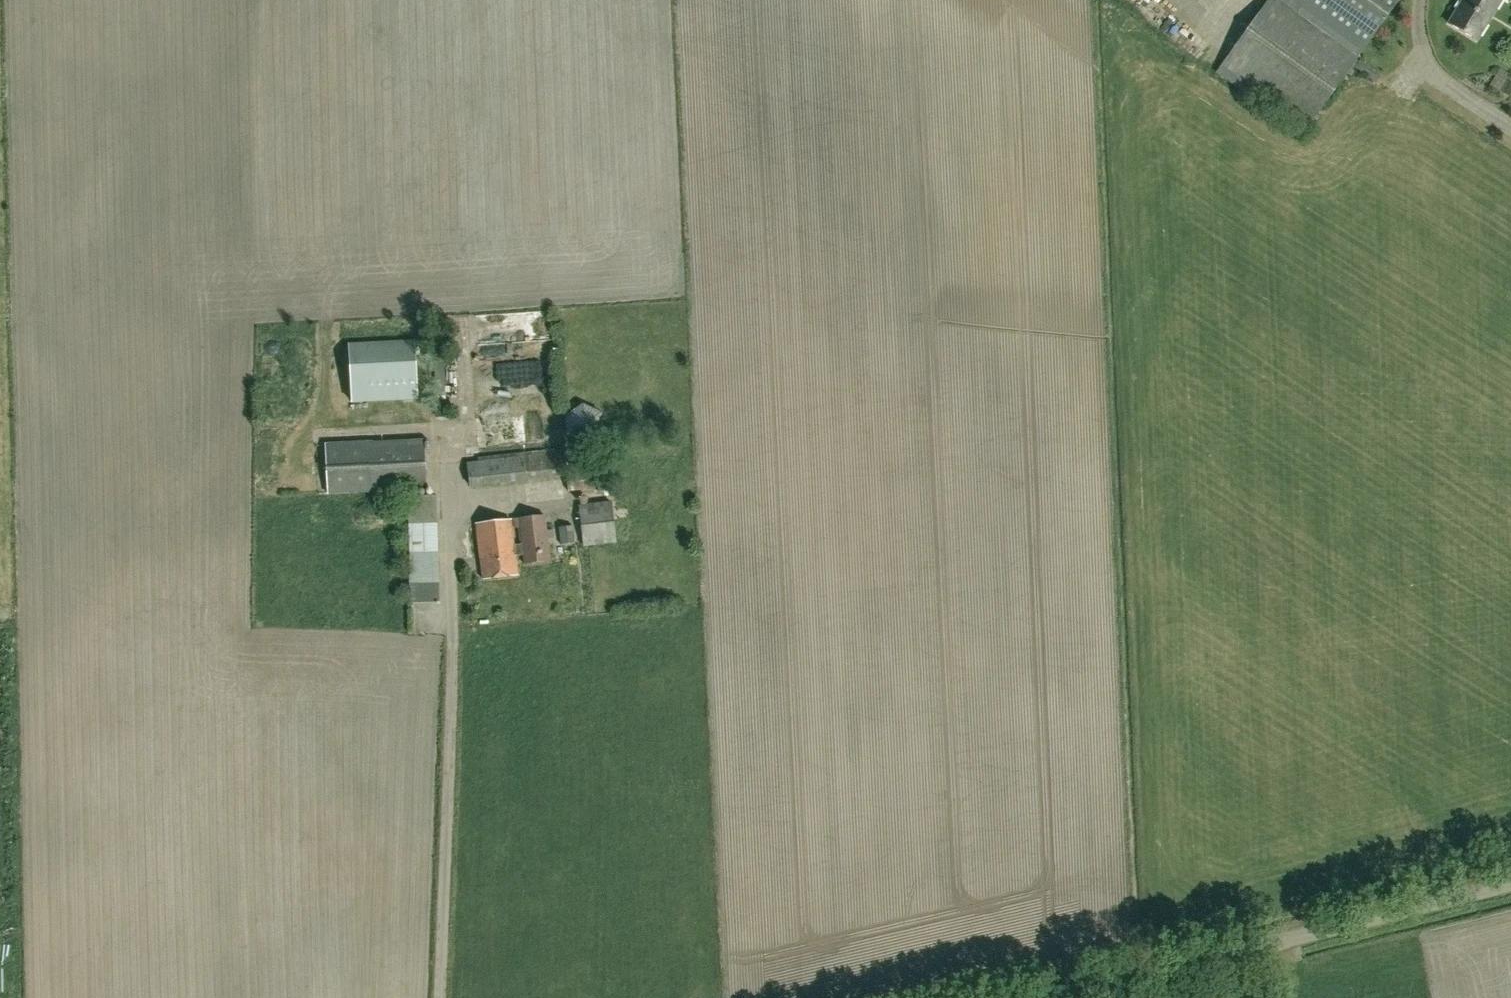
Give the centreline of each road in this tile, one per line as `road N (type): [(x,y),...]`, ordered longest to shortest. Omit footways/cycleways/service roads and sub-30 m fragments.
road 1 (unclassified): [(1058,997),(1510,884)]

